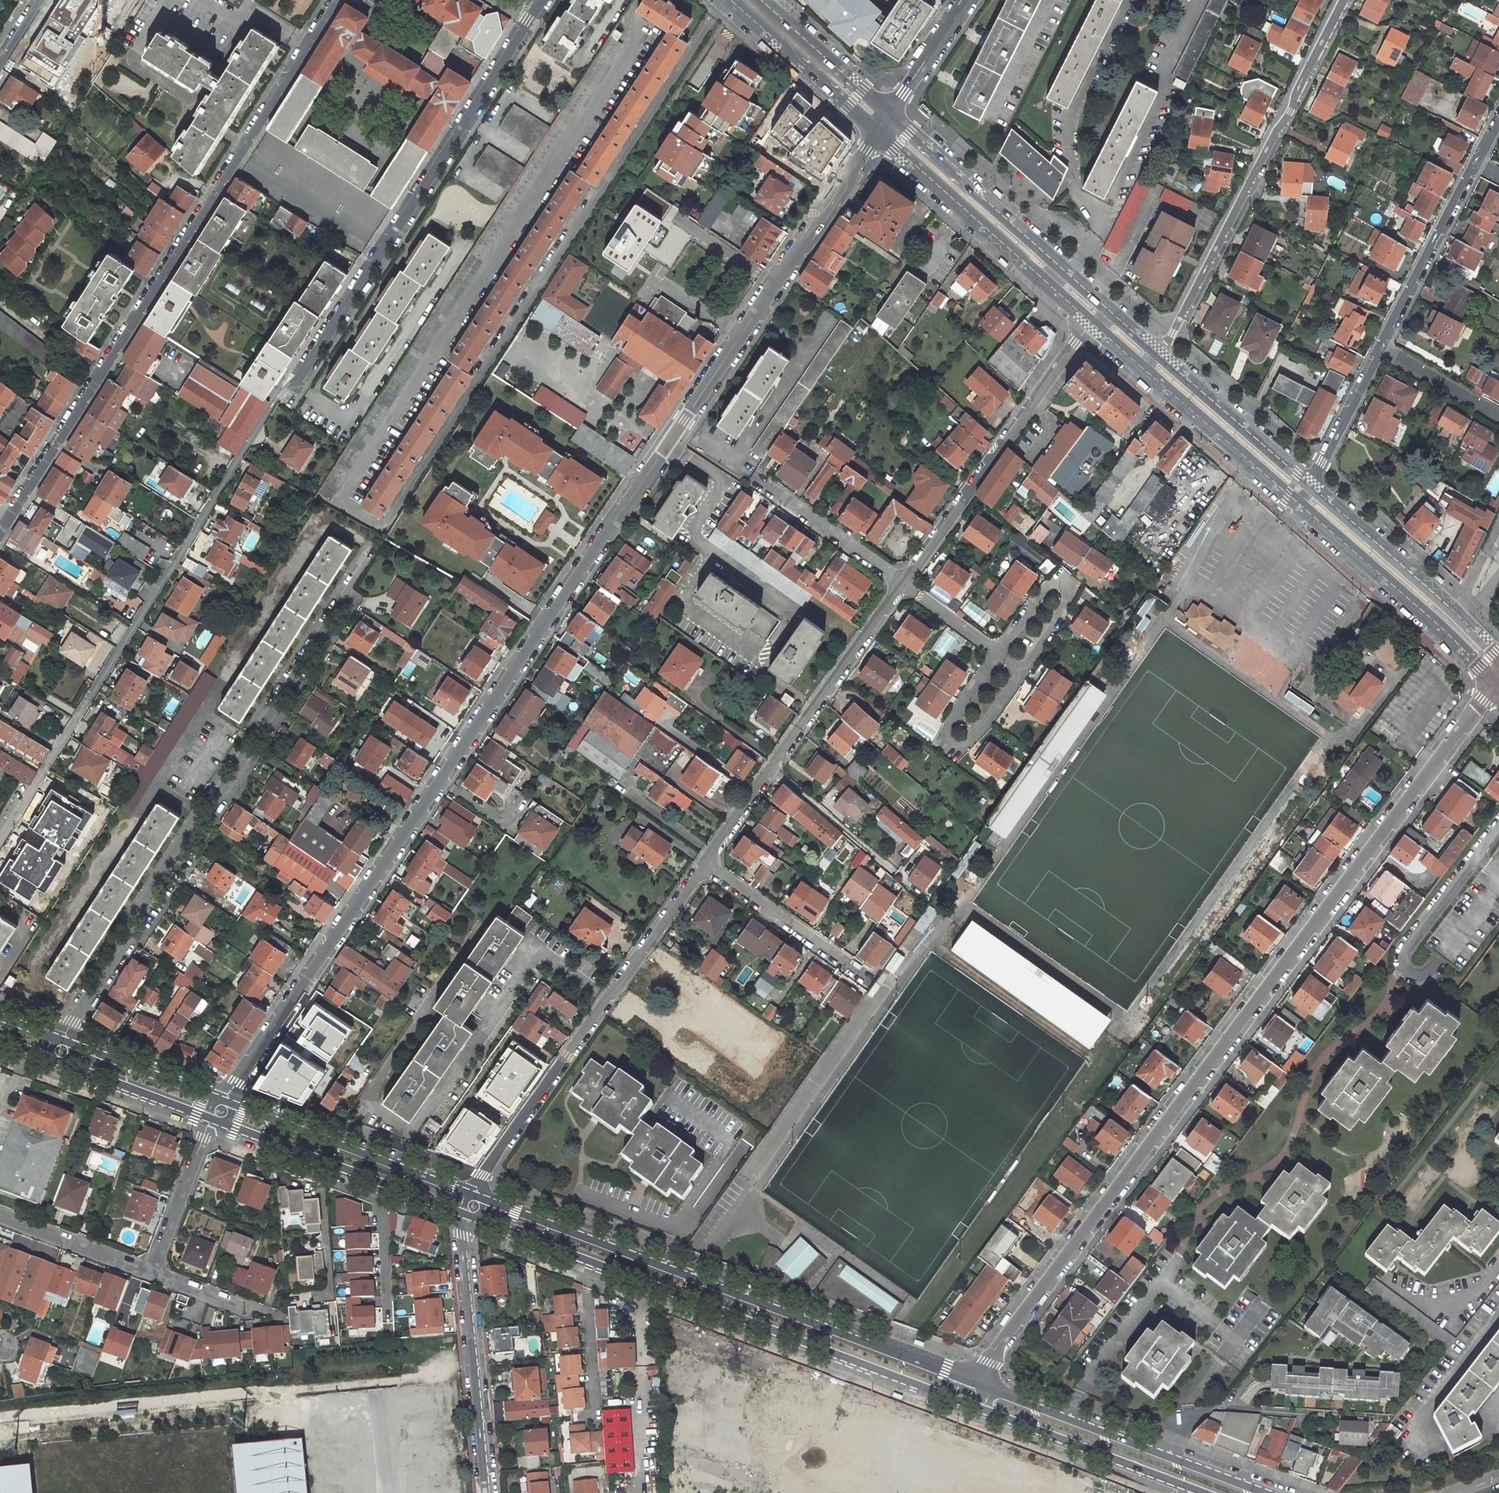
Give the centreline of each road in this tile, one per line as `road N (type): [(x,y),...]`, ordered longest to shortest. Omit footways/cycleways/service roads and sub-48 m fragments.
road 1 (residential): [(710,17),(383,527),(347,505),(647,40),(628,21),(640,0)]
road 2 (residential): [(226,1099),(878,131)]
road 3 (unclassified): [(978,1383),(1497,685)]
road 4 (residential): [(338,0),(0,535)]
road 5 (residential): [(277,398),(0,840)]
road 6 (tertiary): [(476,1218),(950,1400)]
road 7 (residential): [(277,398),(298,381),(542,0)]
road 8 (residential): [(478,1195),(490,1163),(707,862)]
road 9 (residential): [(1344,0),(1156,353)]
road 10 (residential): [(707,862),(903,584)]
road 11 (residential): [(903,584),(1092,325)]
road 12 (secondary): [(1106,309),(889,115)]
road 13 (secondary): [(878,131),(1092,325)]
road 14 (residential): [(467,1215),(462,1235),(486,1492)]
road 15 (tertiary): [(211,1120),(467,1215)]
road 16 (secondary): [(1299,502),(1497,685)]
road 17 (residential): [(65,1040),(205,818)]
road 18 (secondary): [(1498,657),(1310,484)]
road 19 (residential): [(250,745),(368,558)]
road 20 (residential): [(996,652),(947,737),(958,748),(984,728),(1024,672)]
road 21 (residential): [(1024,672),(1074,591),(1055,579),(996,652)]
road 22 (residential): [(1476,163),(1381,346)]
road 23 (secondary): [(1143,368),(1299,502)]
road 24 (residential): [(707,862),(872,982)]
road 25 (secondary): [(1310,484),(1156,353)]
road 26 (residential): [(1156,1476),(1188,1419),(1218,1408),(1321,1415)]
road 27 (secondary): [(730,0),(878,131)]
road 28 (tertiary): [(984,1412),(1156,1476)]
road 29 (residential): [(760,483),(903,584)]
road 30 (secondary): [(889,115),(760,0)]
road 31 (residential): [(152,1271),(211,1120)]
road 32 (residential): [(0,1215),(152,1271)]
road 33 (tertiary): [(66,1063),(211,1120)]
road 34 (residential): [(1381,346),(1310,484)]
road 35 (residential): [(889,115),(965,0)]
road 36 (residential): [(1381,346),(1498,414)]

